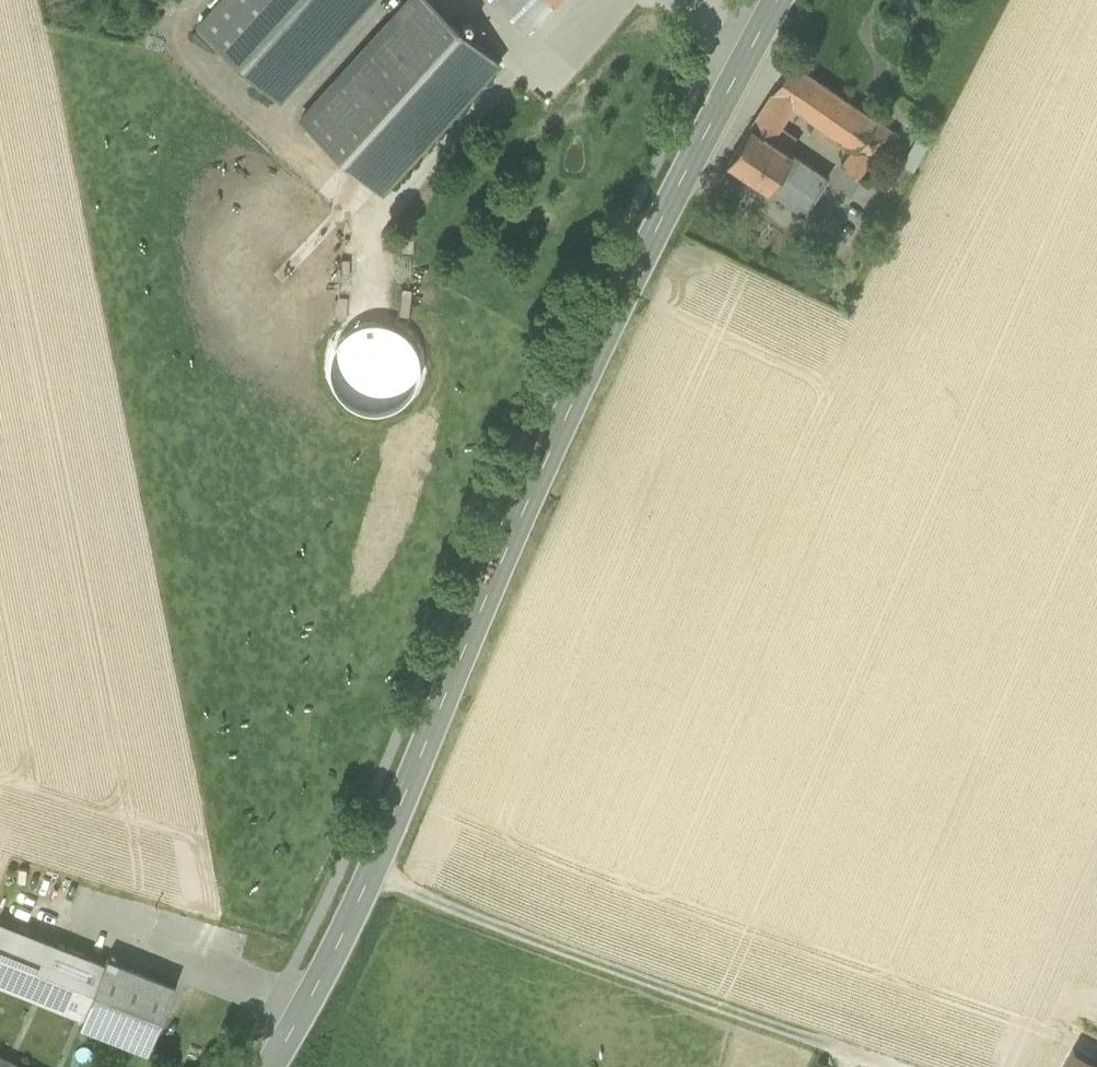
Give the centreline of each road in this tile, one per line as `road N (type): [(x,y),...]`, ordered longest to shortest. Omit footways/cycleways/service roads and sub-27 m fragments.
road 1 (secondary): [(267,1066),(358,902),(612,319),(777,0)]

